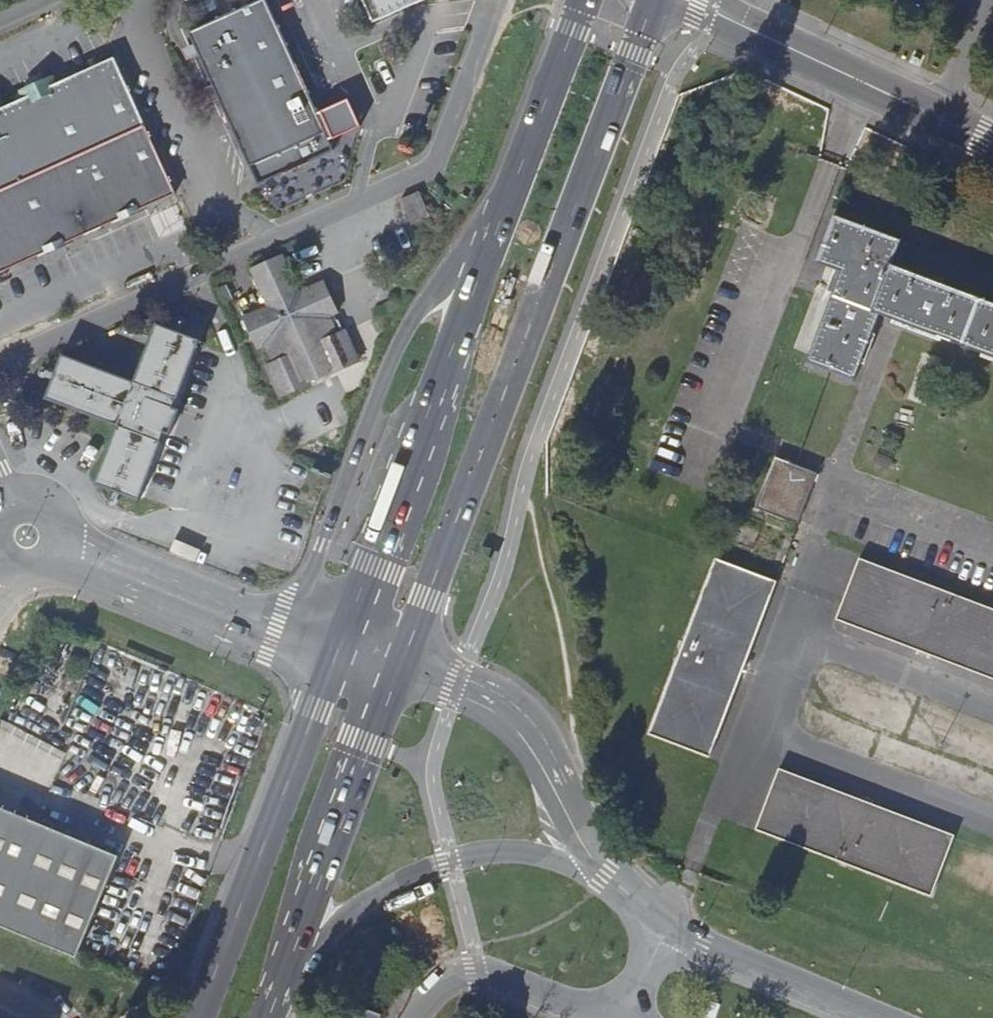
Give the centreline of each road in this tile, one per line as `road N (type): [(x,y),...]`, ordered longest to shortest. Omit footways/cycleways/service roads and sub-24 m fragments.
road 1 (primary): [(398,662),(651,8)]
road 2 (residential): [(0,359),(416,170),(439,146),(500,0)]
road 3 (primary): [(512,193),(397,340),(294,594),(280,605),(212,605)]
road 4 (primary): [(512,193),(457,391),(377,616),(398,662)]
road 5 (primary): [(512,193),(341,645)]
road 6 (primary): [(263,1017),(353,912),(441,862),(513,852),(607,874)]
road 7 (primary): [(341,645),(200,1017)]
road 8 (primary): [(258,1017),(273,941),(364,675),(341,645)]
road 9 (primary): [(260,1017),(398,662)]
road 10 (unclassified): [(398,662),(501,705),(532,737),(588,854),(607,874)]
road 11 (unclassified): [(702,5),(940,117)]
road 12 (unclassified): [(662,925),(876,1017)]
road 13 (residential): [(410,1017),(445,980),(469,972),(494,973),(608,1017)]
road 14 (primary): [(585,0),(512,193)]
road 15 (unclassified): [(212,605),(57,546)]
road 16 (unclassified): [(341,645),(212,605)]
road 17 (unclassified): [(940,117),(989,0)]

